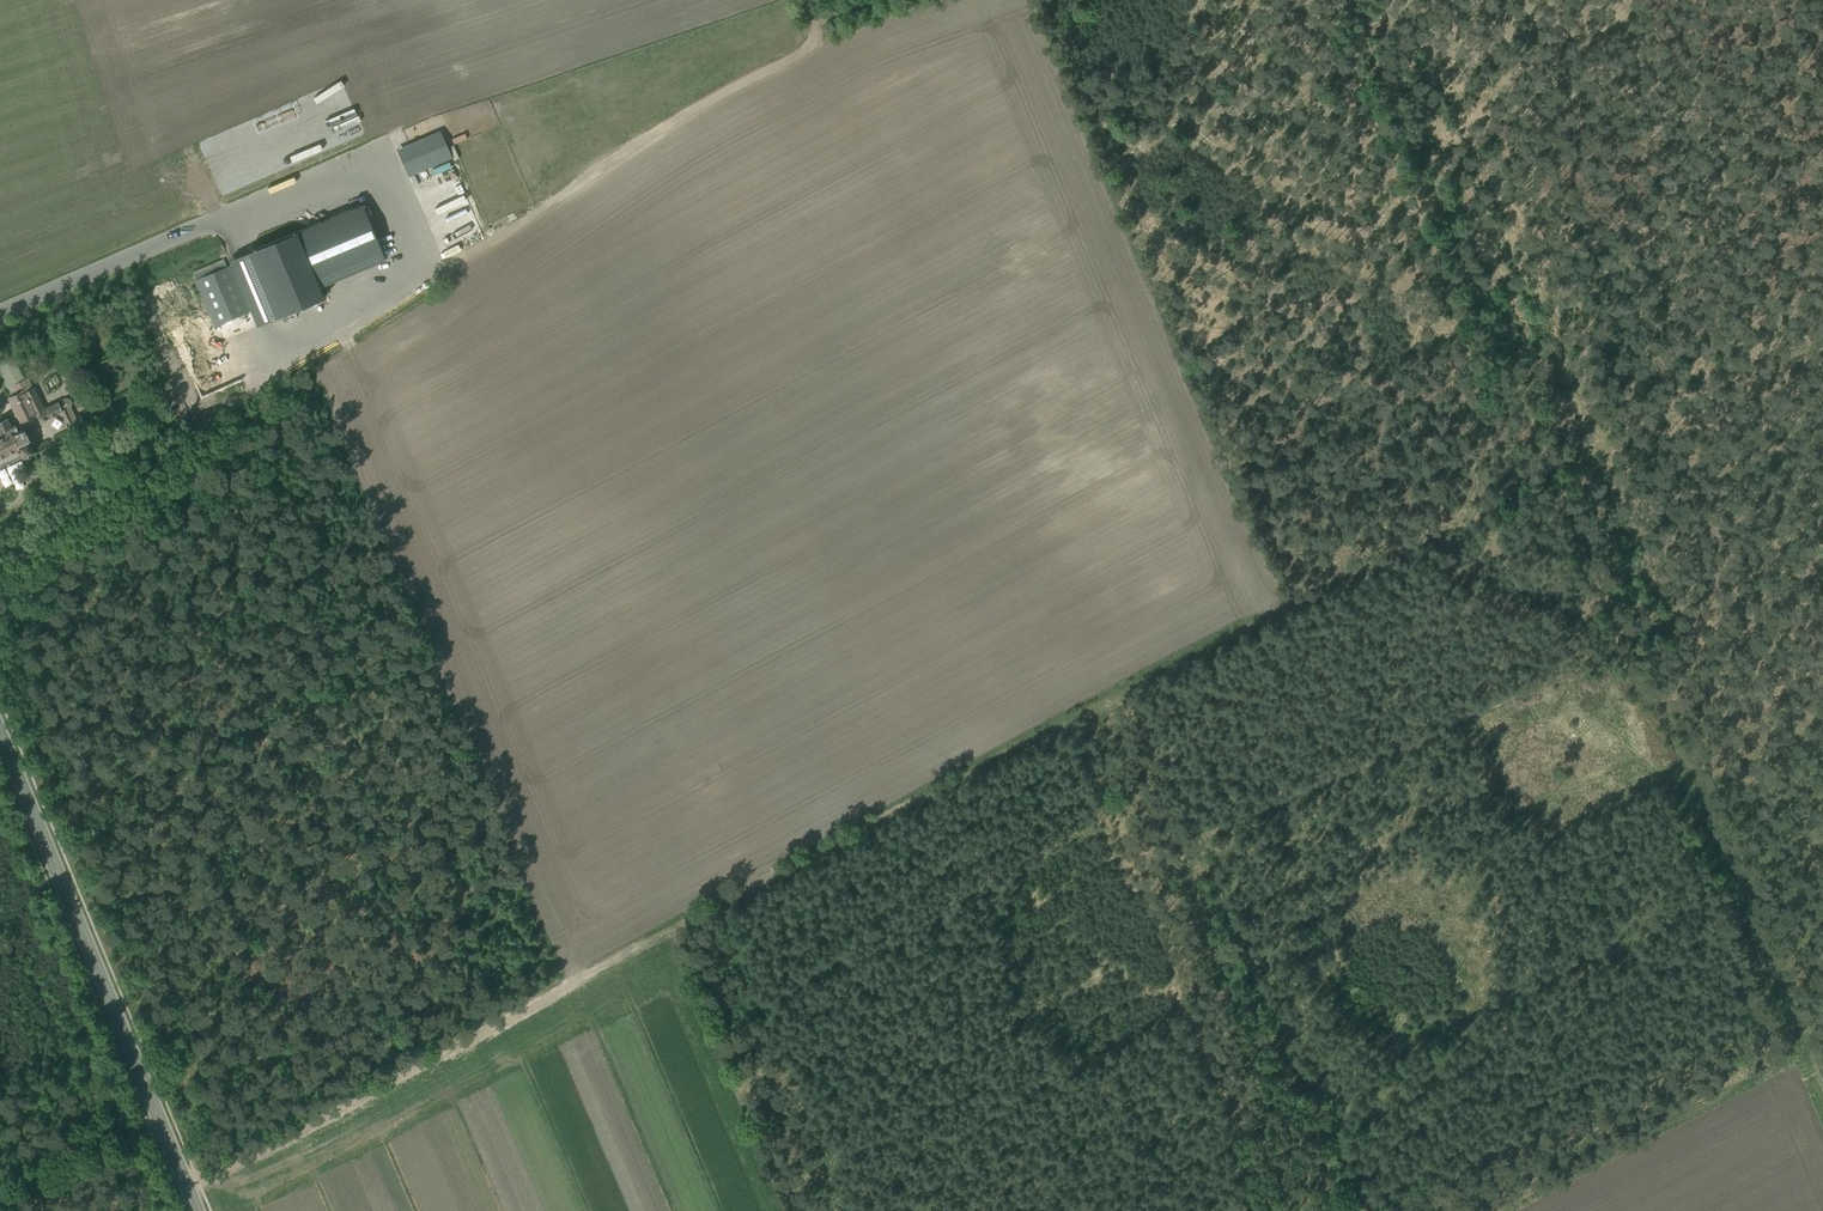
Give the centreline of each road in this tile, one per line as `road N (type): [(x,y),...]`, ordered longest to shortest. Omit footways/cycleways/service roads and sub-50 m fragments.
road 1 (track): [(0,553),(722,92),(811,50),(818,29)]
road 2 (track): [(0,311),(374,154),(420,254)]
road 3 (tertiary): [(0,745),(195,1210)]

